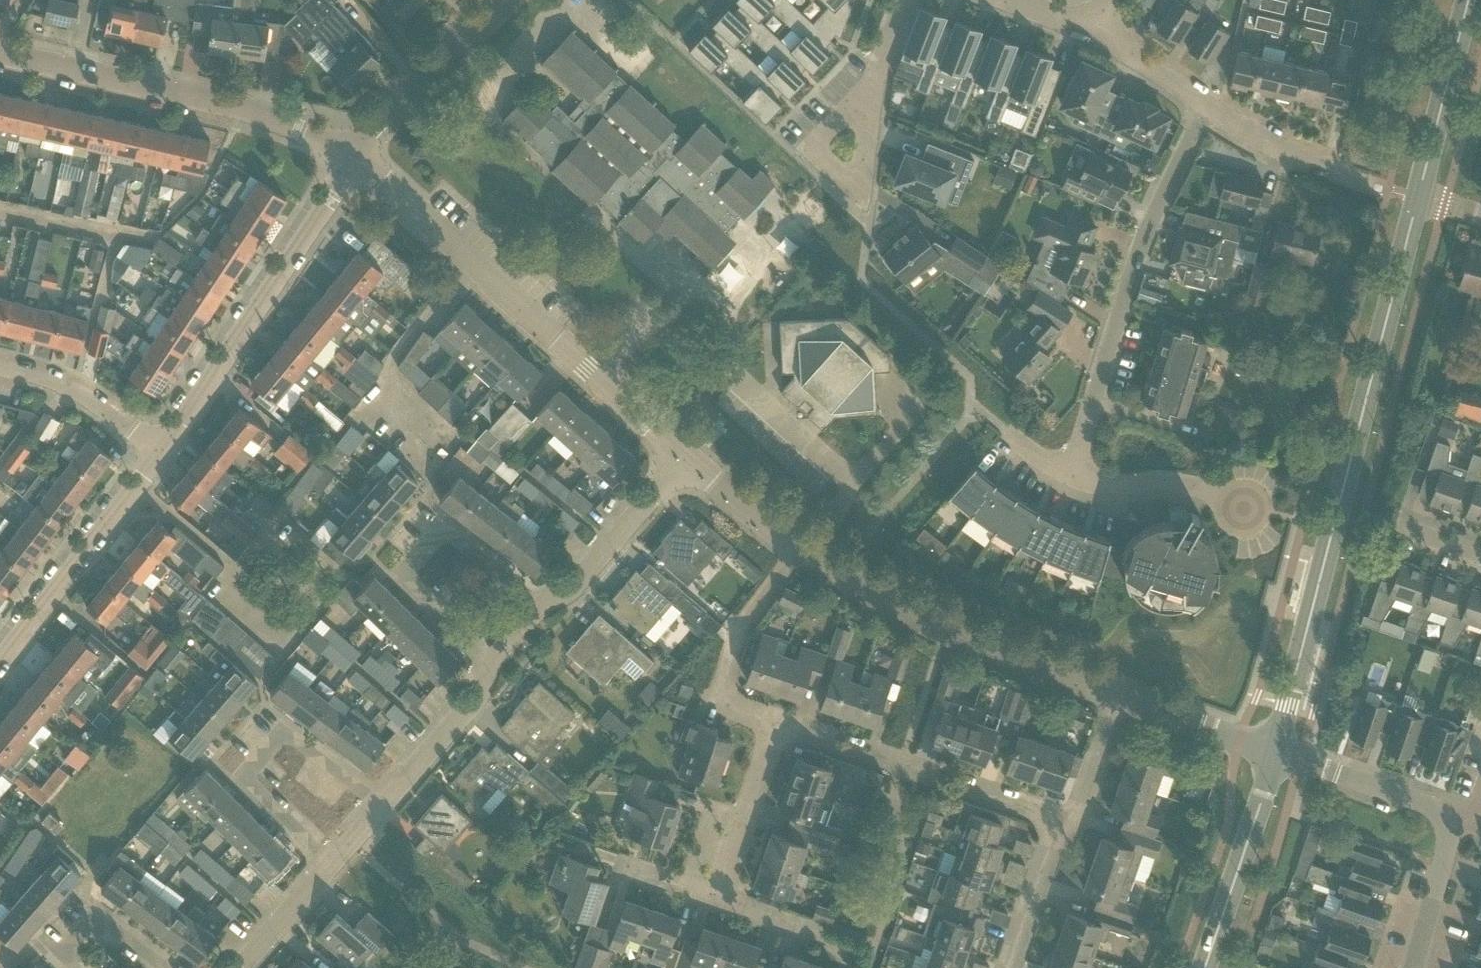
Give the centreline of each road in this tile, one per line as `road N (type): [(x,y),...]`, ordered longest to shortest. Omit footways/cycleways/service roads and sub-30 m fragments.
road 1 (tertiary): [(1276,754),(1418,200)]
road 2 (residential): [(684,462),(355,156)]
road 3 (residential): [(1072,476),(1137,251),(1205,105)]
road 4 (residential): [(355,156),(229,104),(0,55)]
road 5 (residential): [(160,449),(355,156)]
road 6 (unclassified): [(1116,698),(946,631),(806,550)]
road 7 (residential): [(493,659),(399,570),(442,523),(541,604)]
road 8 (residential): [(333,861),(244,780),(289,730),(381,808)]
road 9 (residential): [(1058,823),(773,724)]
road 10 (residential): [(0,660),(160,449)]
road 11 (residential): [(806,550),(737,636),(717,707),(773,724)]
road 12 (tertiary): [(1203,967),(1276,754)]
road 13 (residential): [(355,156),(385,115),(502,0)]
road 14 (tertiary): [(1418,200),(1468,0)]
road 15 (residential): [(541,604),(574,588),(684,462)]
road 16 (residential): [(881,65),(861,194),(810,147)]
road 17 (residential): [(712,904),(773,724)]
road 18 (residential): [(381,808),(481,698),(493,659)]
road 19 (residential): [(1447,823),(1432,805),(1276,754)]
road 20 (residential): [(160,449),(77,391),(0,367)]
road 21 (residential): [(1245,512),(1171,484),(1072,476)]
road 22 (residential): [(1361,180),(1290,154),(1205,105)]
road 23 (unclassified): [(1276,754),(1116,698)]
road 24 (residential): [(1010,967),(1058,823)]
road 25 (unclassified): [(806,550),(684,462)]
road 26 (residential): [(1415,967),(1447,823)]
road 27 (residential): [(1058,823),(1088,790),(1116,698)]
road 28 (residential): [(241,967),(333,861)]
road 29 (residential): [(72,967),(65,961),(100,924),(157,967)]
road 30 (residential): [(1205,105),(1100,37)]
road 31 (residential): [(827,948),(712,904)]

